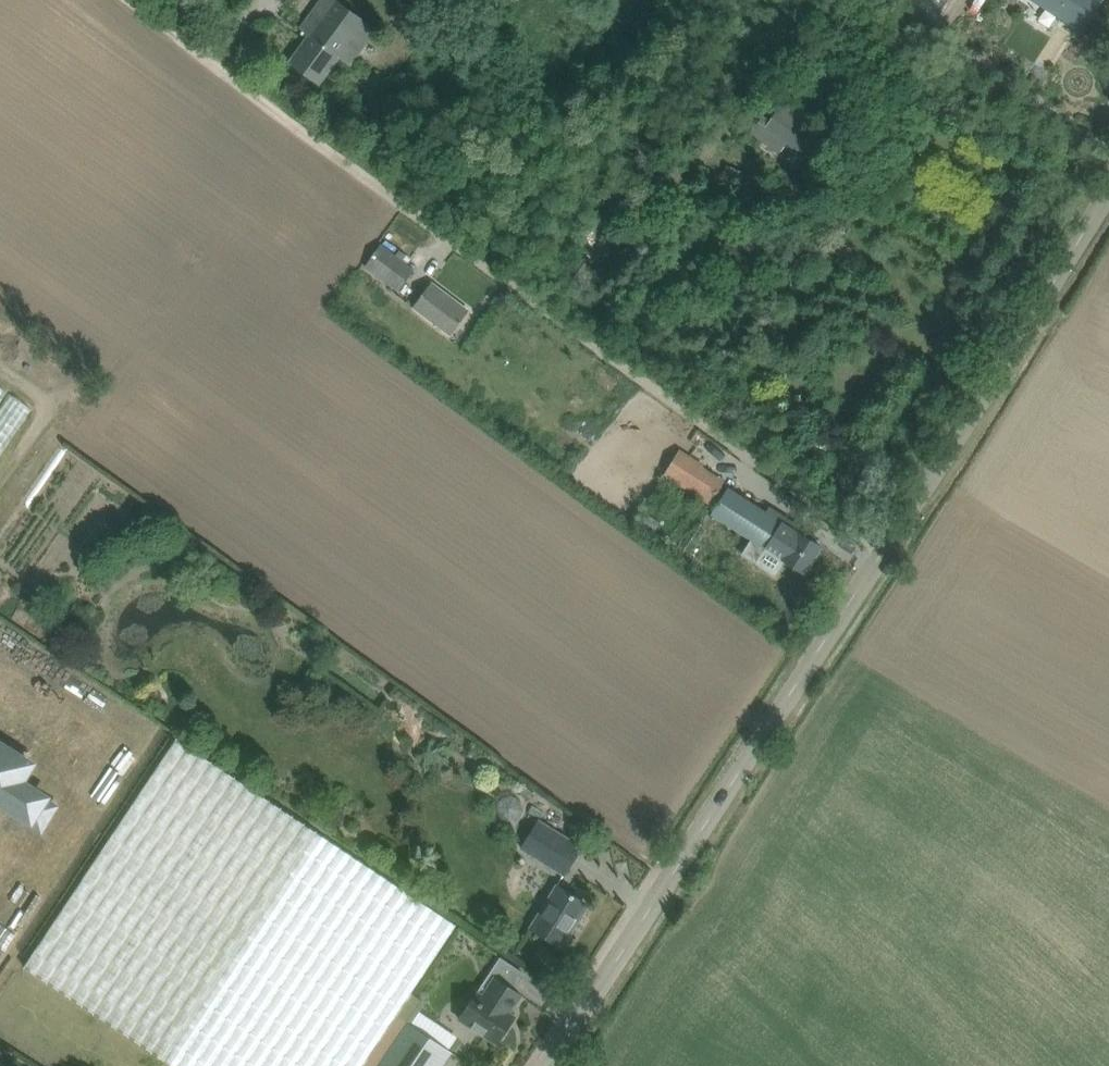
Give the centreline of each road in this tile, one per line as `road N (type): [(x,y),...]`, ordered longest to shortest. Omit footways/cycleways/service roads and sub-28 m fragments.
road 1 (unclassified): [(557,1065),(1108,200)]
road 2 (track): [(137,0),(887,549)]

